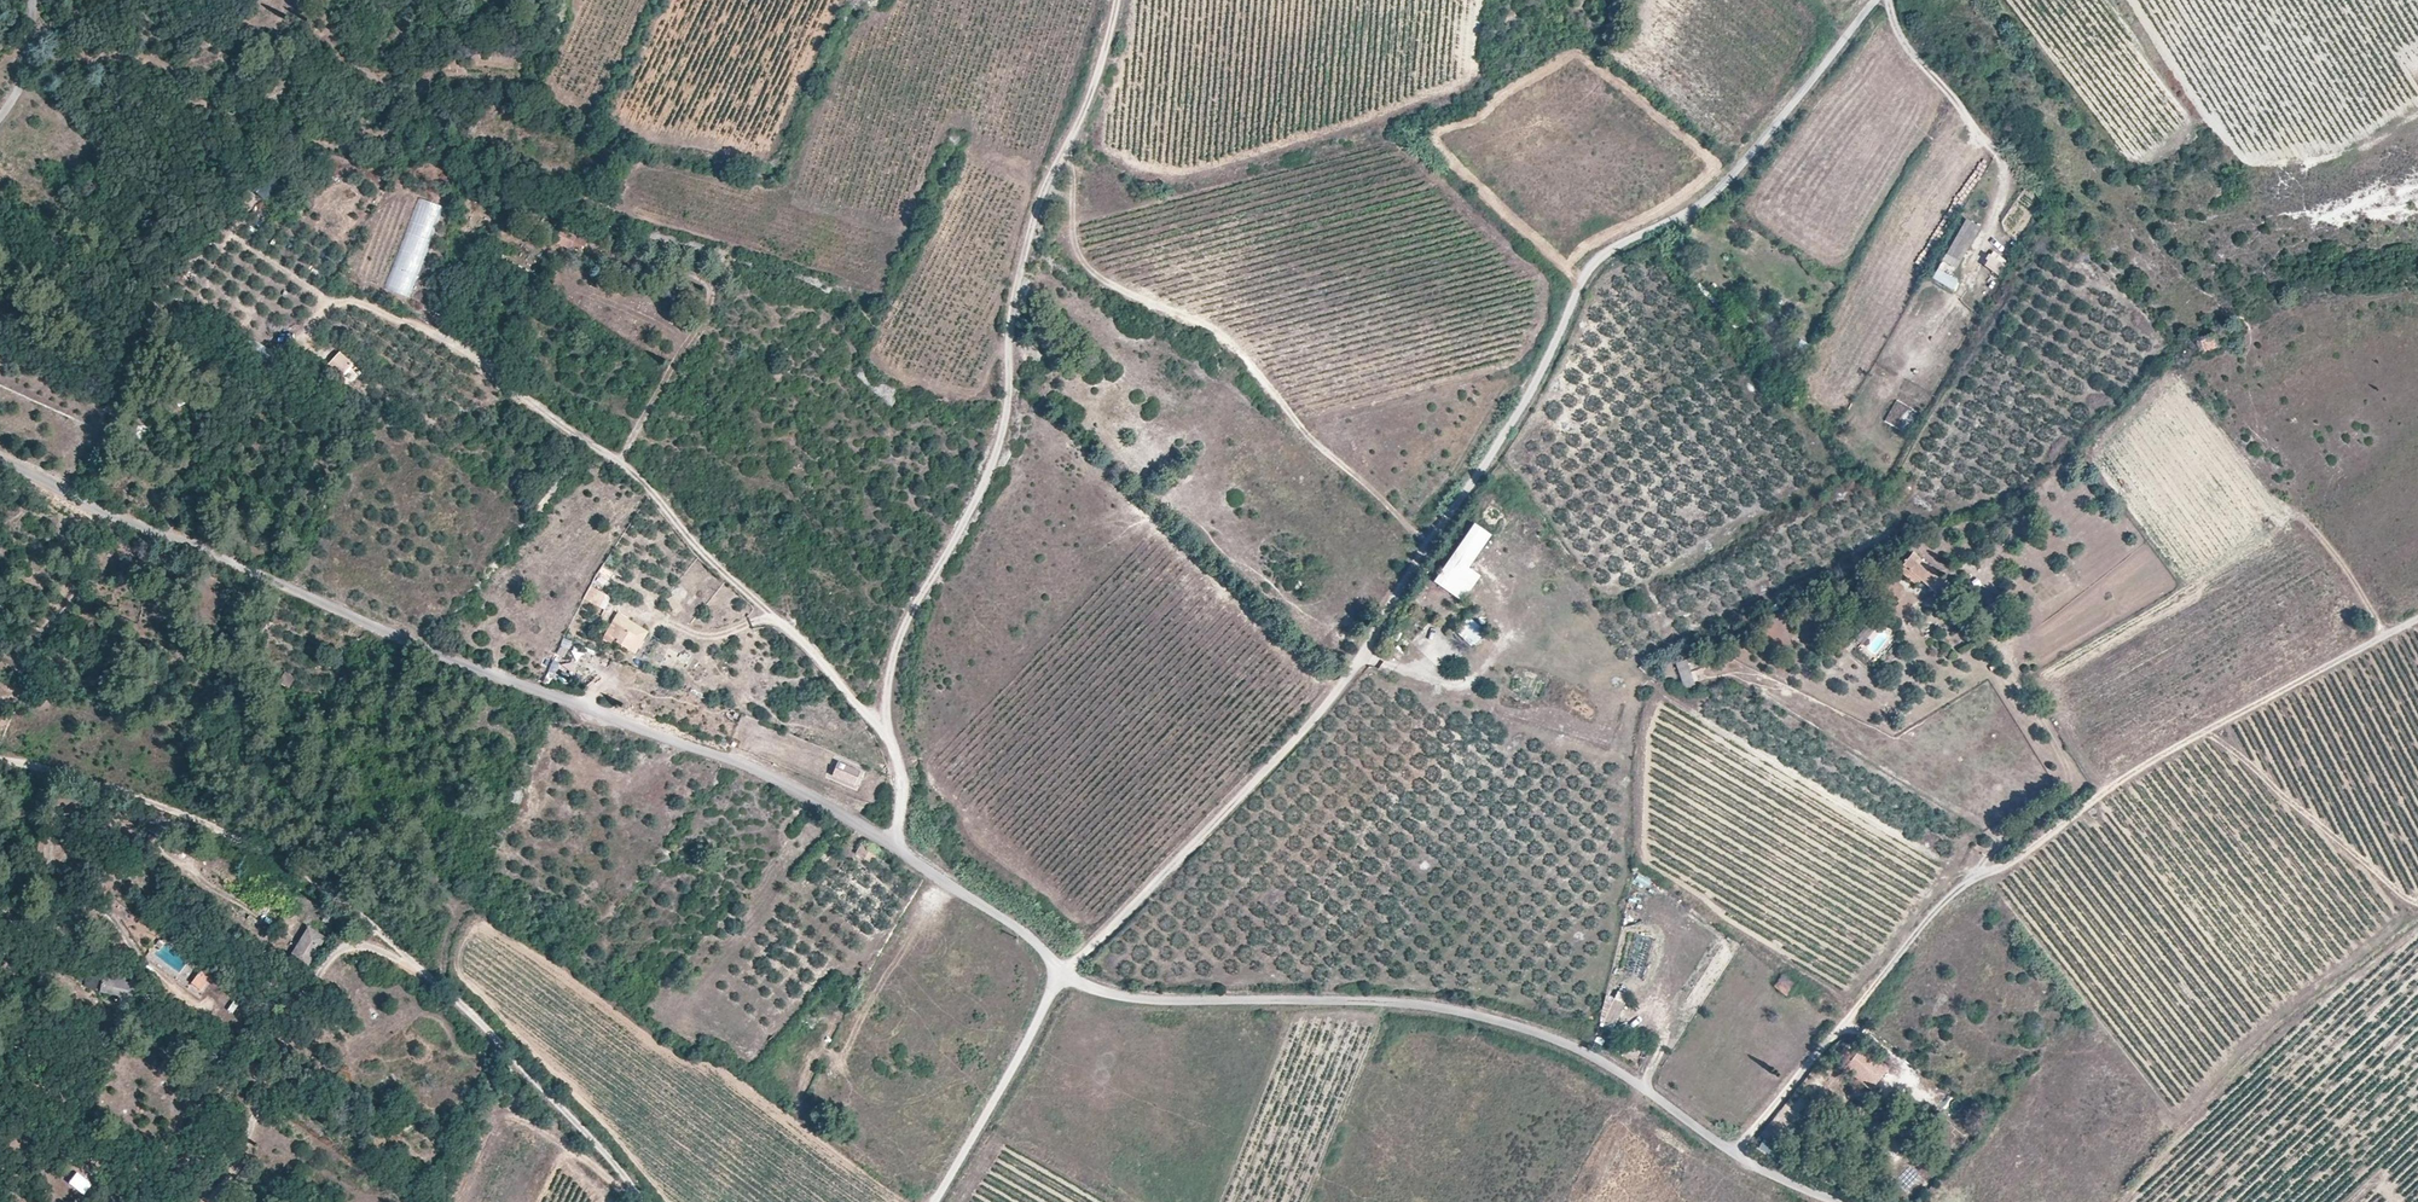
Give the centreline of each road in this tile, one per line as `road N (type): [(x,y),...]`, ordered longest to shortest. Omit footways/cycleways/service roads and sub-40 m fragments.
road 1 (track): [(1067,975),(1359,672),(1425,544),(1541,378),(1591,267),(1613,247),(1703,204),(1736,175),(1881,0)]
road 2 (unclassified): [(0,463),(288,596),(819,801),(1020,931),(1067,975)]
road 3 (track): [(897,847),(901,783),(885,733),(895,646),(968,515),(1005,425),(1009,312),(1023,252),(1091,89),(1116,0)]
road 4 (track): [(2417,620),(2094,798),(2013,862),(1964,884),(1931,913),(1733,1152)]
road 5 (track): [(885,733),(619,461),(440,336),(354,302),(322,298),(233,235)]
road 6 (unclassified): [(1067,975),(1117,998),(1392,1004),(1491,1018),(1575,1046),(1726,1148),(1836,1201)]
road 7 (track): [(638,1201),(473,1015),(349,906),(219,827),(0,760)]
road 8 (track): [(1068,139),(1075,243),(1087,268),(1220,334),(1313,440),(1426,543)]
road 9 (track): [(2417,932),(2219,1091),(2127,1201)]
road 10 (track): [(619,461),(682,346),(672,332),(577,290),(565,267)]
road 11 (unclassified): [(933,1201),(1067,975)]

